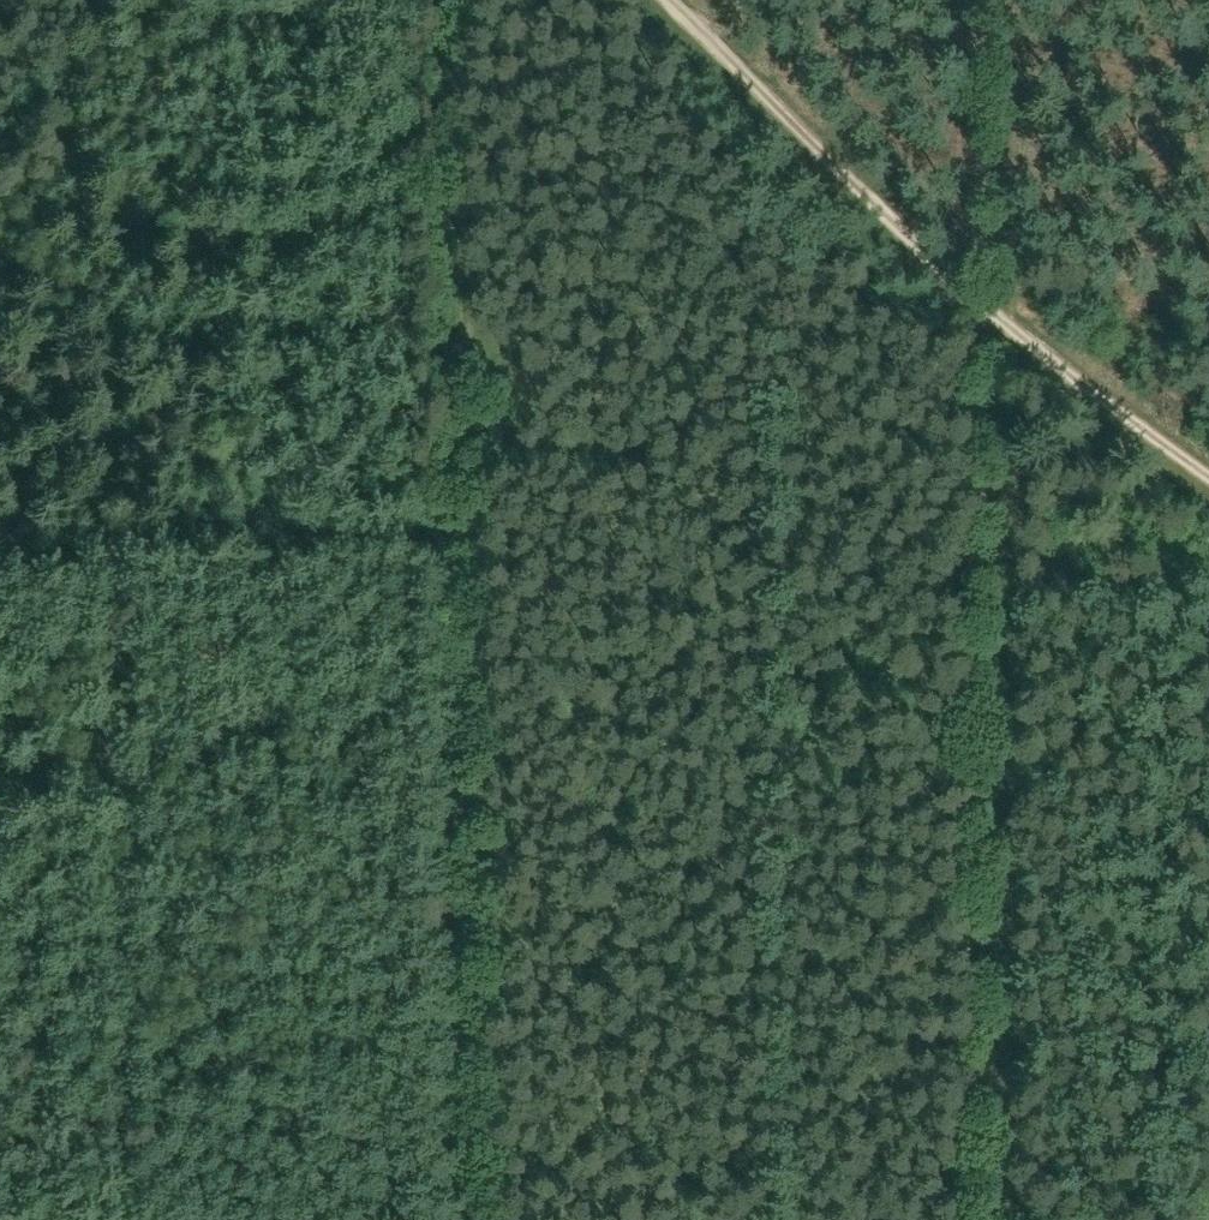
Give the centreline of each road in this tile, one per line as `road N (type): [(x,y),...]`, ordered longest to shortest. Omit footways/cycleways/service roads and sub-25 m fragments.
road 1 (track): [(1208,444),(656,0)]
road 2 (track): [(467,383),(458,0)]

